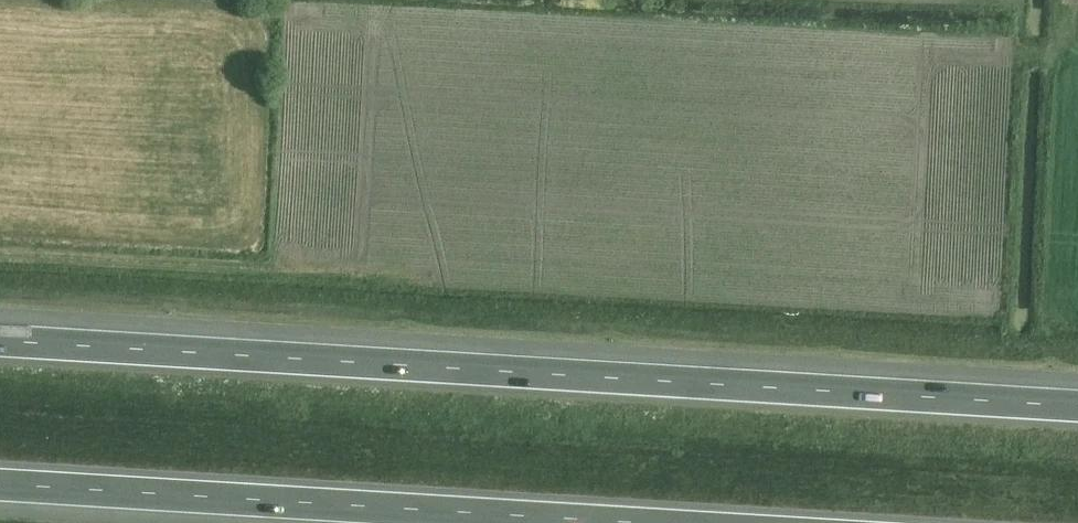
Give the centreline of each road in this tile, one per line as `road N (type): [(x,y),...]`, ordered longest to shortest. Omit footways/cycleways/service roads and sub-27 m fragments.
road 1 (motorway): [(1077,407),(0,341)]
road 2 (motorway): [(0,483),(697,522)]

